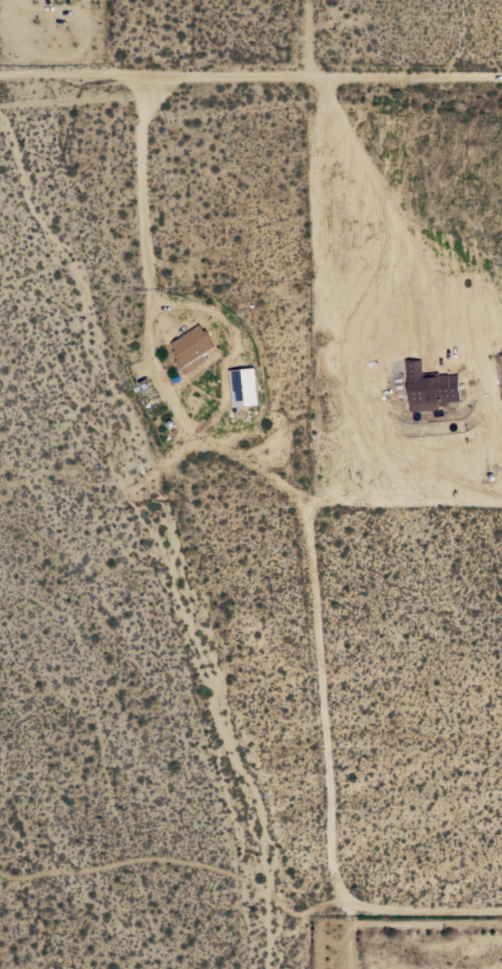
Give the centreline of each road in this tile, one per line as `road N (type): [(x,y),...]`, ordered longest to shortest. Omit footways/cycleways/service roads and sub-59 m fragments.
road 1 (residential): [(147,82),(140,147),(148,323),(155,362),(185,429),(313,501),(501,501)]
road 2 (residential): [(0,77),(501,82)]

